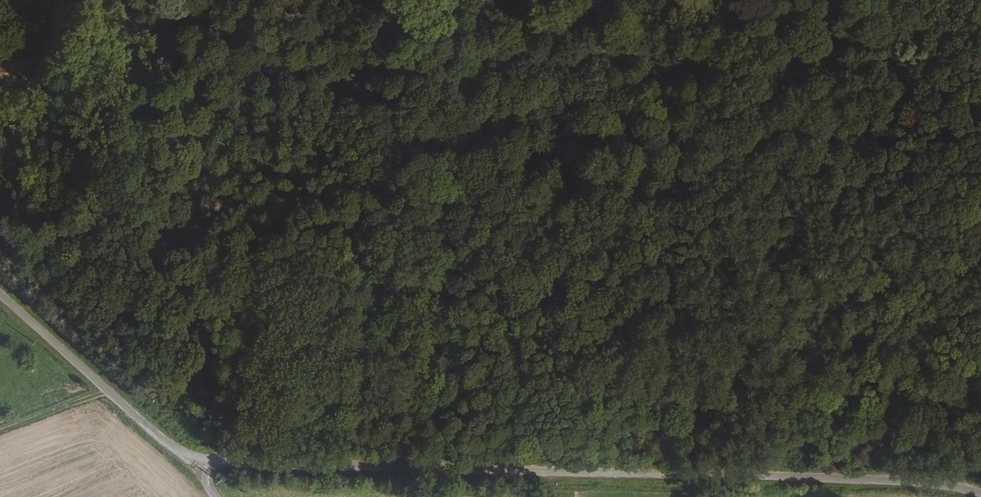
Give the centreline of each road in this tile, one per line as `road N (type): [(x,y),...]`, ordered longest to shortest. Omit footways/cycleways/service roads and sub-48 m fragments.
road 1 (unclassified): [(980,495),(798,477),(187,459)]
road 2 (unclassified): [(0,299),(187,459)]

